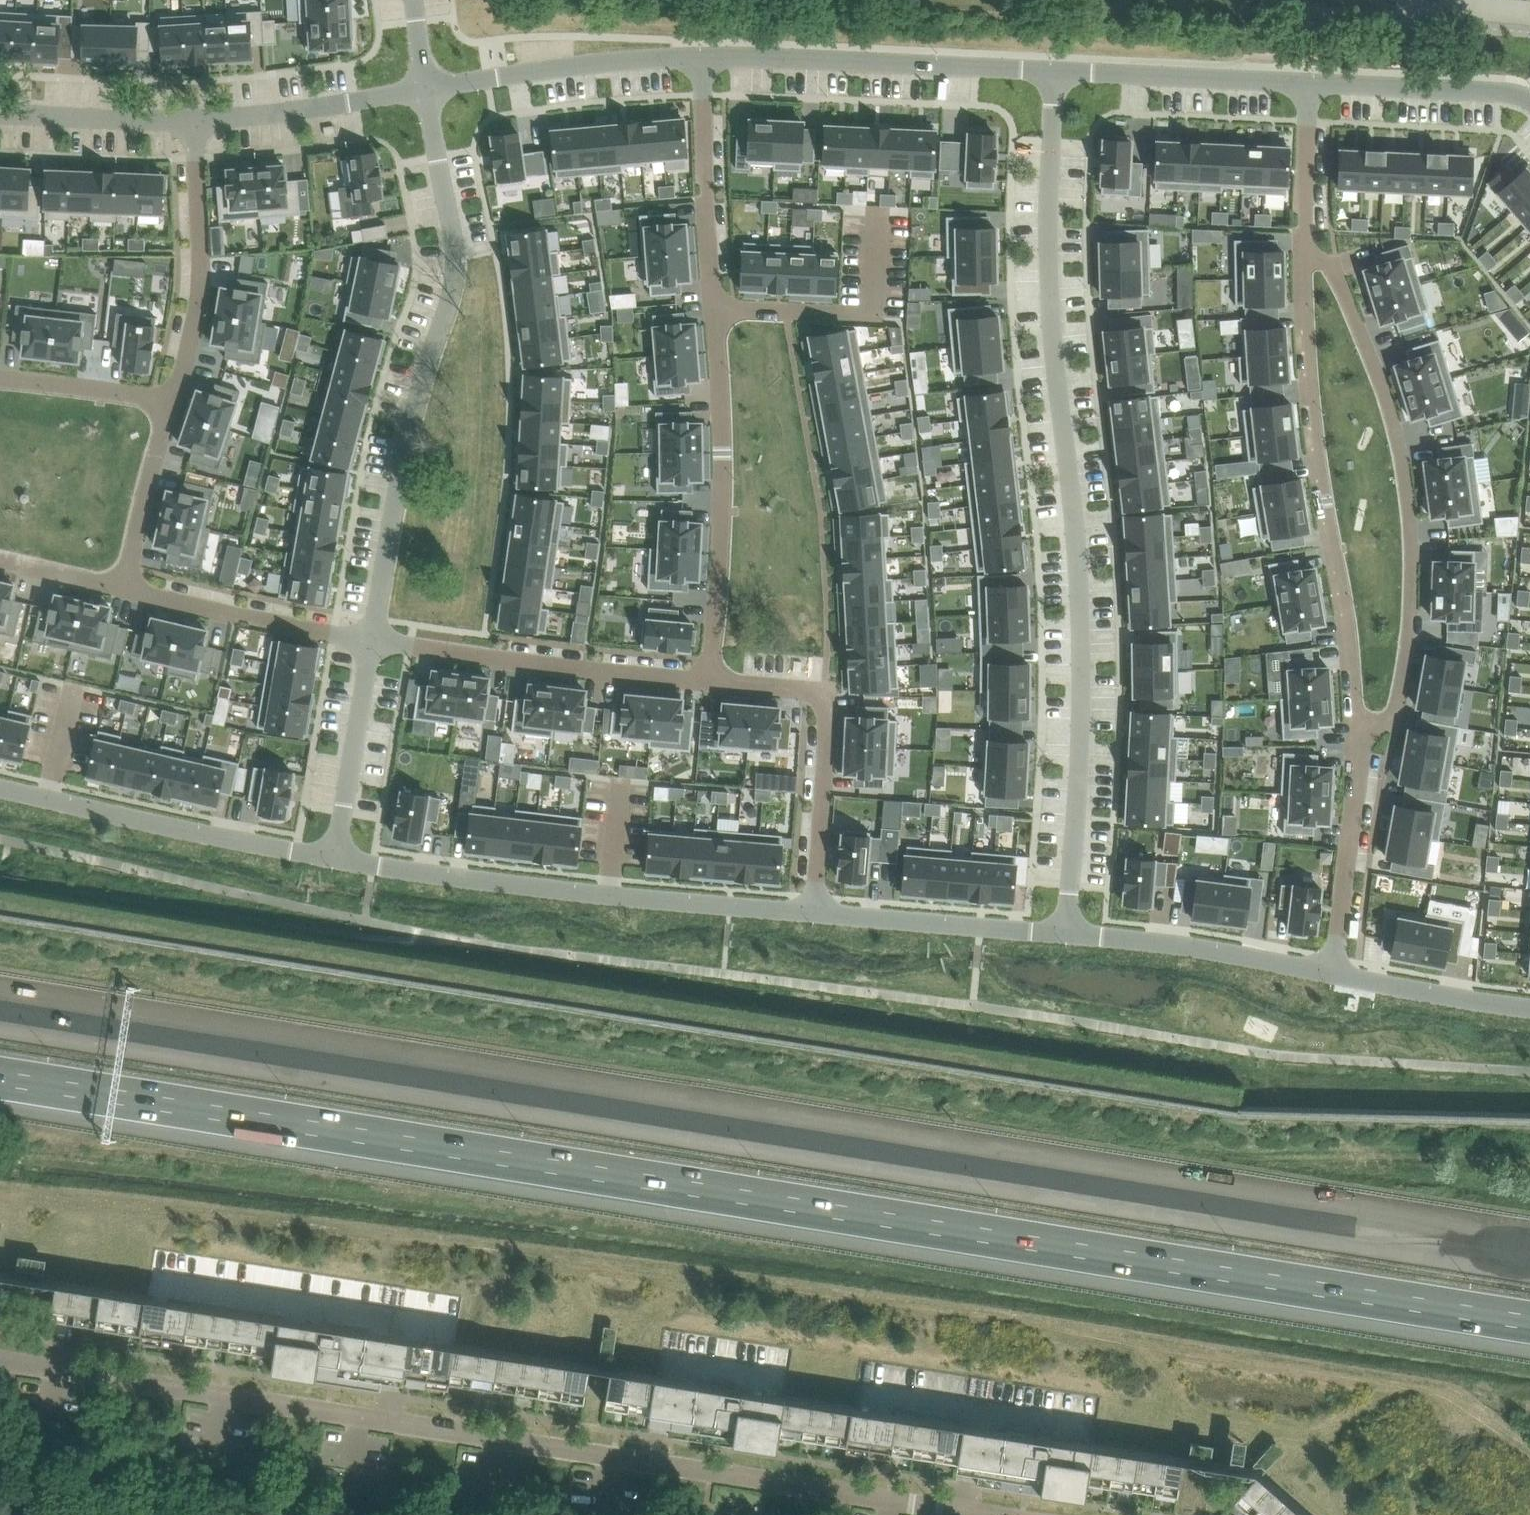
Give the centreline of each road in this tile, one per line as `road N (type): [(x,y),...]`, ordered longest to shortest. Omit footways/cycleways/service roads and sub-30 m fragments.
road 1 (motorway): [(0,1079),(1529,1328)]
road 2 (motorway): [(1529,1251),(0,1011)]
road 3 (residential): [(984,1514),(0,1360)]
road 4 (residential): [(1053,68),(1050,314),(1081,631),(1064,934)]
road 5 (residential): [(370,641),(414,418),(454,287),(427,89)]
road 6 (residential): [(1301,256),(1333,269),(1390,410),(1408,495),(1410,629),(1396,704),(1379,722),(1353,725)]
road 7 (residential): [(1301,256),(1305,360),(1344,605),(1353,725)]
road 8 (residential): [(336,858),(802,910)]
road 9 (residential): [(713,311),(722,548),(712,674)]
road 10 (residential): [(1053,68),(700,56)]
road 11 (residential): [(712,674),(370,641)]
road 12 (residential): [(0,787),(336,858)]
road 13 (residential): [(802,910),(820,684),(712,674)]
road 14 (residential): [(193,120),(200,284),(172,398)]
road 15 (residential): [(700,56),(427,89)]
road 16 (residential): [(1064,934),(1186,944),(1326,971)]
road 17 (residential): [(802,910),(1064,934)]
road 18 (residential): [(370,641),(119,590)]
road 19 (residential): [(1308,82),(1053,68)]
road 20 (residential): [(700,56),(713,311)]
road 21 (residential): [(1353,725),(1351,813),(1326,971)]
road 22 (residential): [(427,89),(193,120)]
road 23 (residential): [(1529,105),(1504,94),(1308,82)]
road 24 (residential): [(336,858),(370,641)]
road 25 (residential): [(1326,971),(1529,1005)]
road 26 (residential): [(172,398),(119,590)]
road 27 (residential): [(193,120),(0,112)]
road 28 (residential): [(1308,82),(1301,256)]
road 29 (residential): [(172,398),(0,376)]
road 30 (residential): [(713,311),(847,315)]
road 31 (residential): [(119,590),(0,562)]

